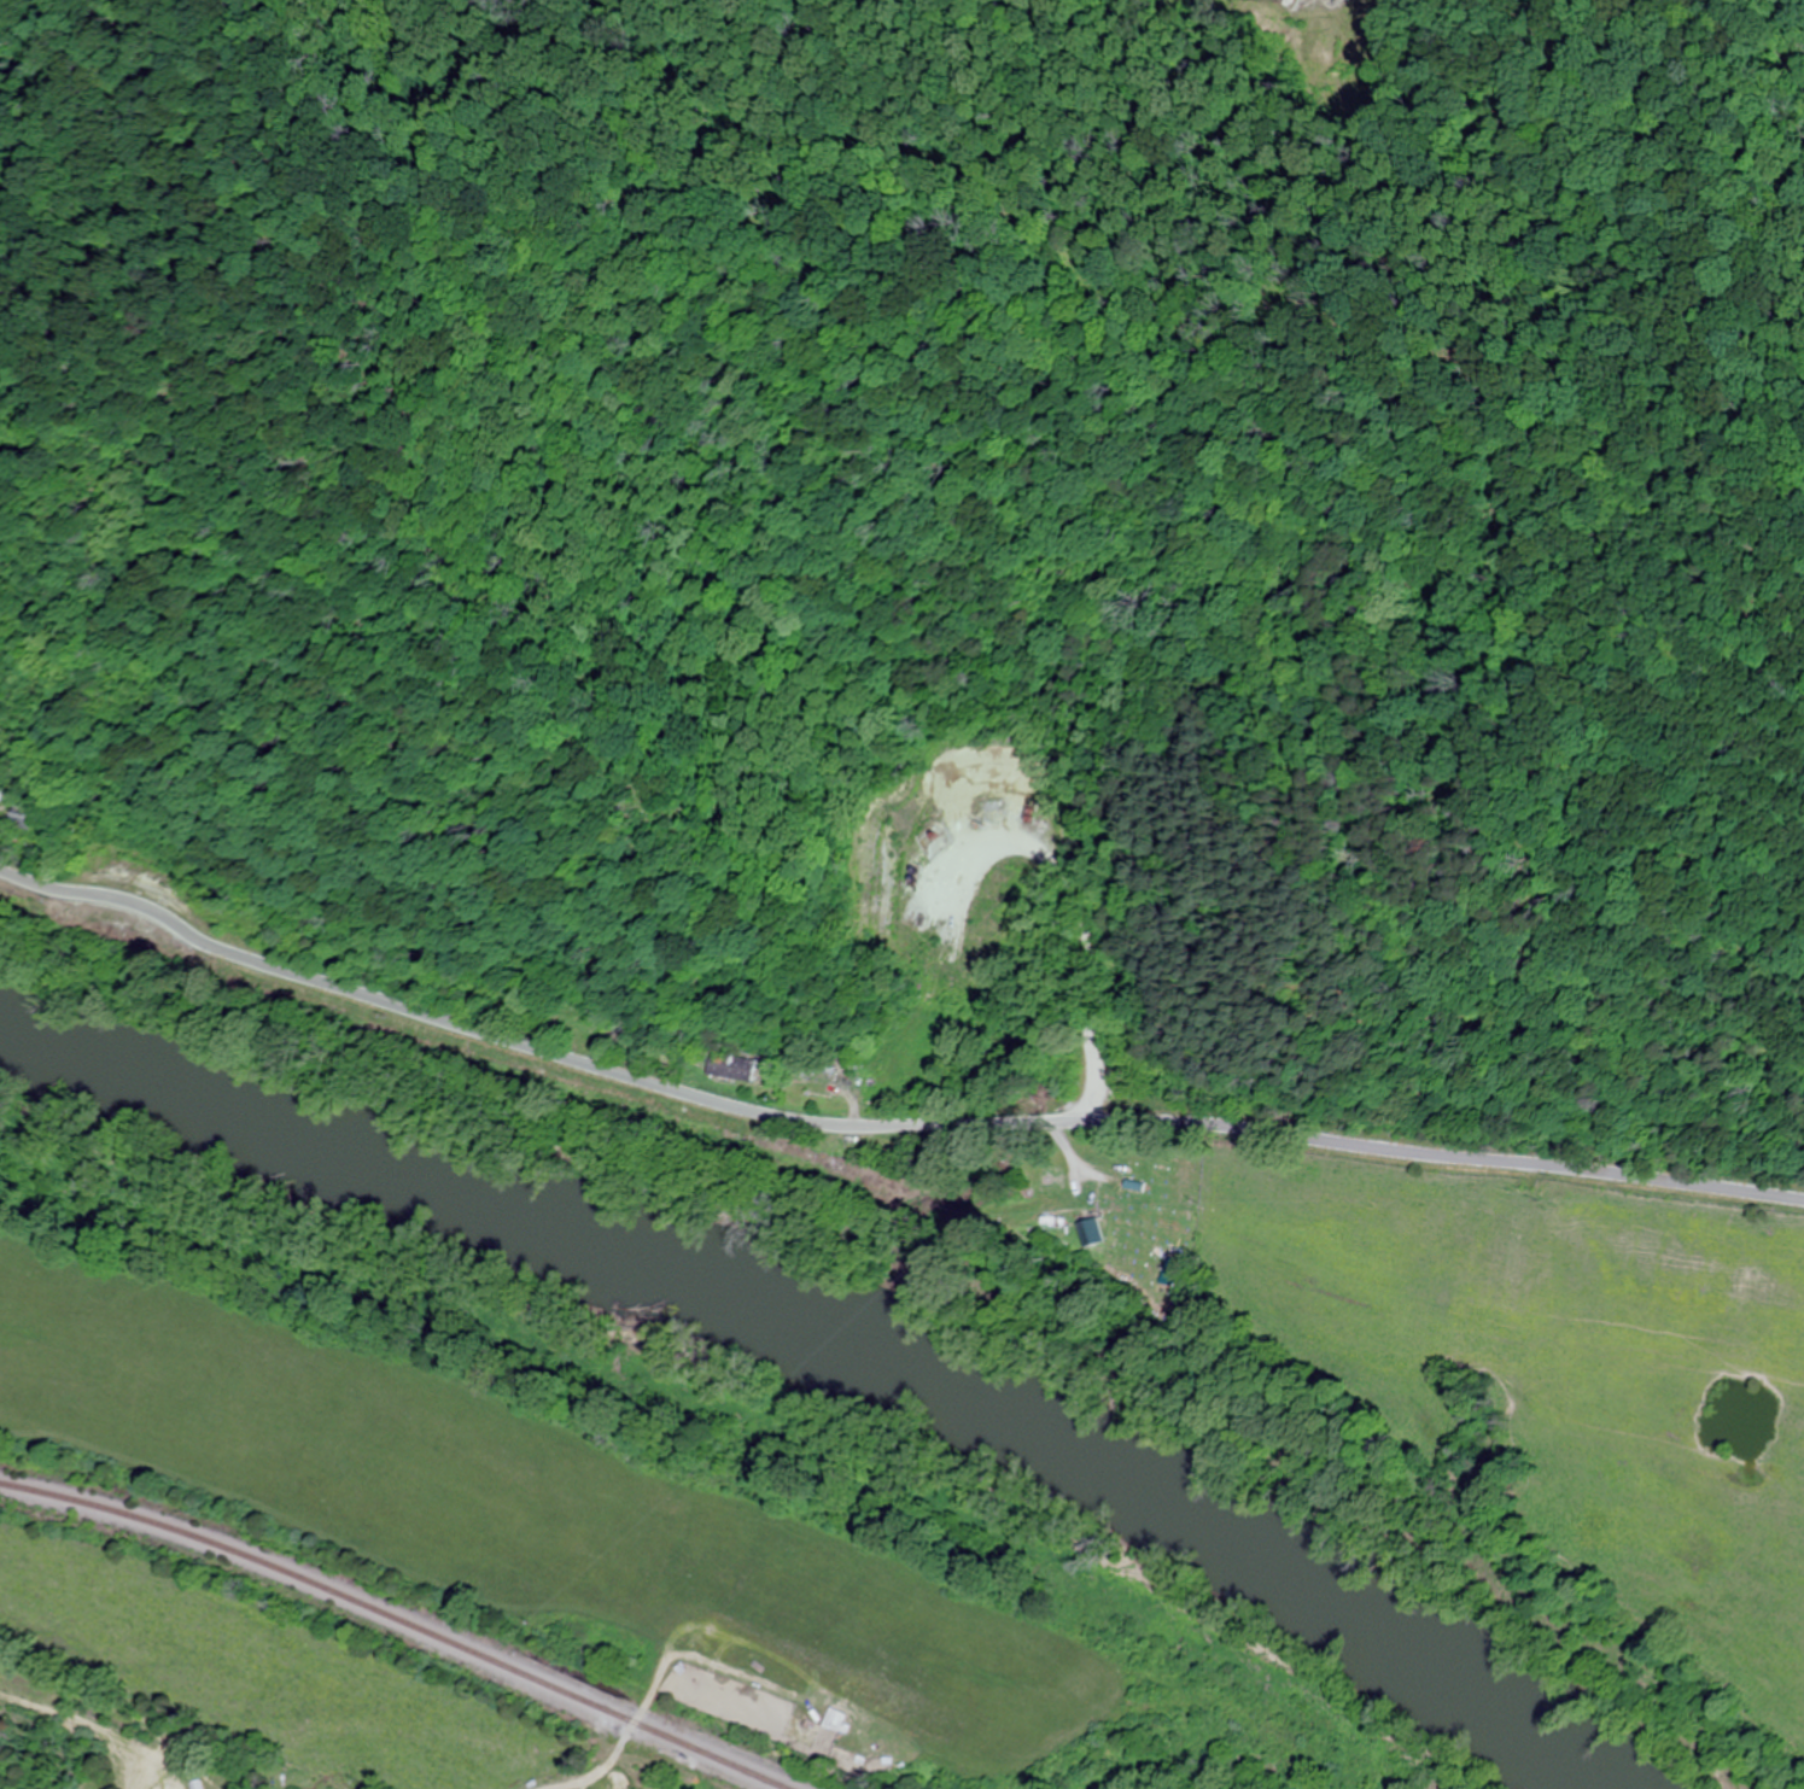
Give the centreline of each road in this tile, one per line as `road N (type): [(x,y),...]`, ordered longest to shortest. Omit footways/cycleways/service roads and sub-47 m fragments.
road 1 (tertiary): [(0,870),(171,935),(776,1116),(897,1127),(1177,1123),(1803,1200)]

